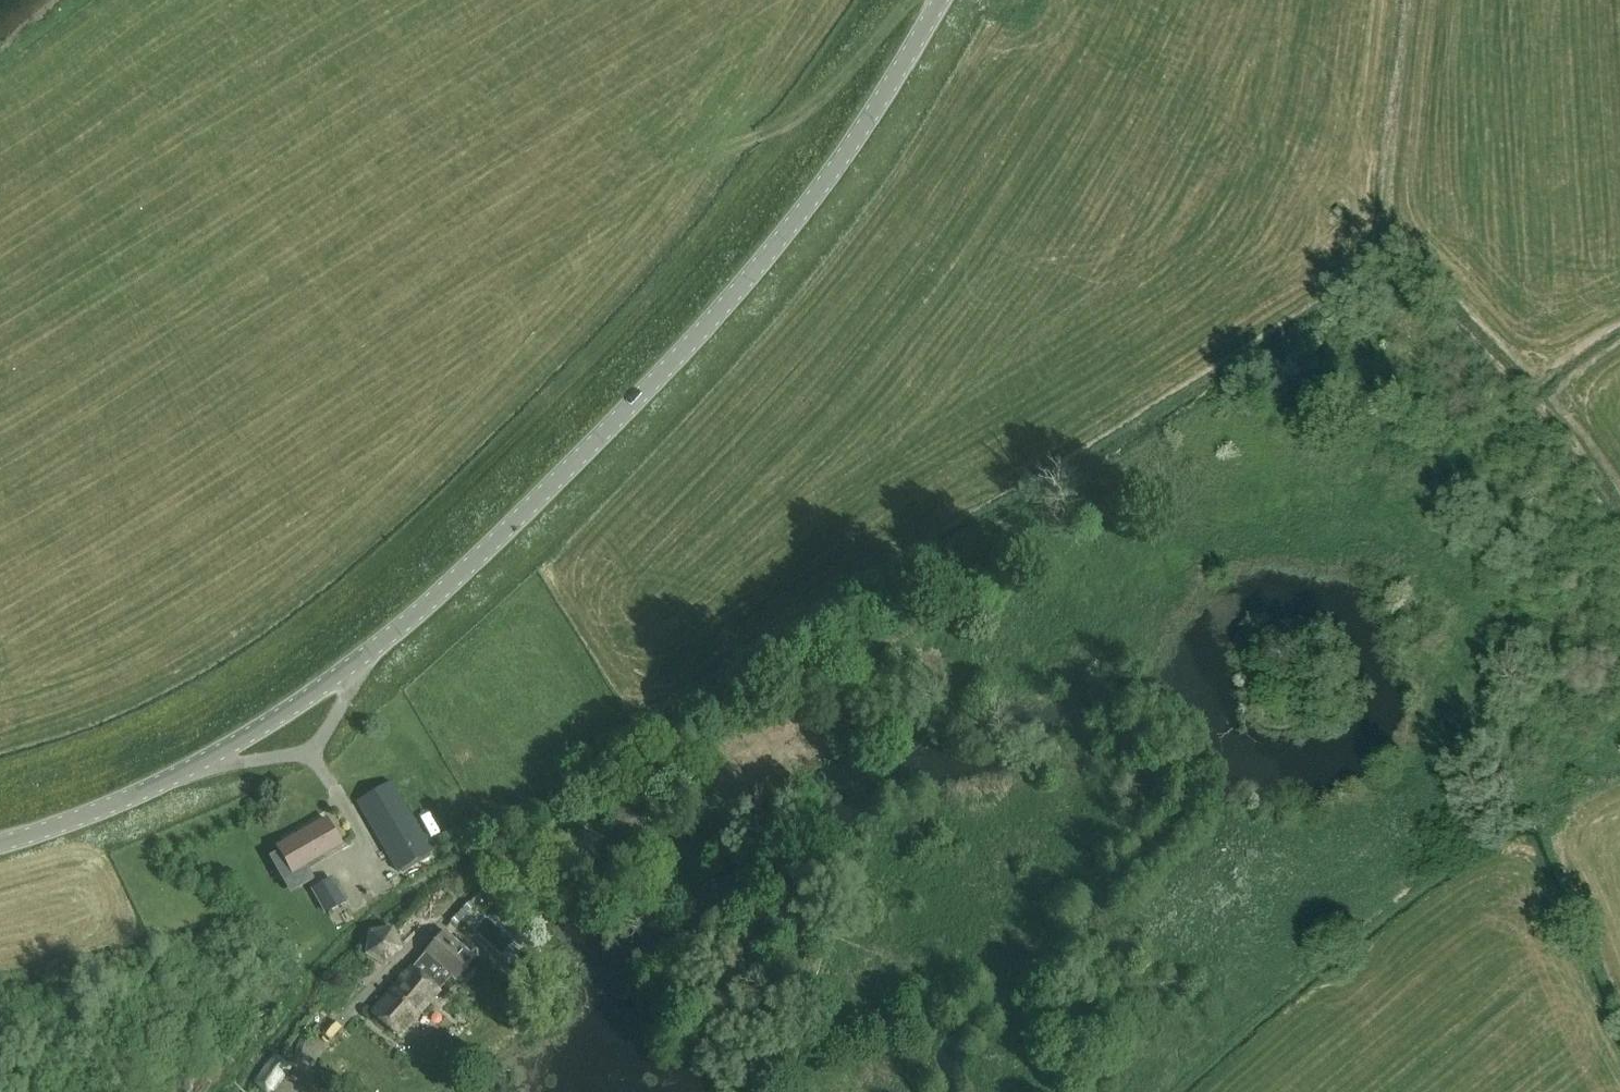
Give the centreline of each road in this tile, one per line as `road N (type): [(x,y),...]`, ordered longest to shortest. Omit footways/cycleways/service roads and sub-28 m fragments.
road 1 (tertiary): [(0,843),(123,800),(230,747),(431,601),(775,247),(897,74),(937,0)]

